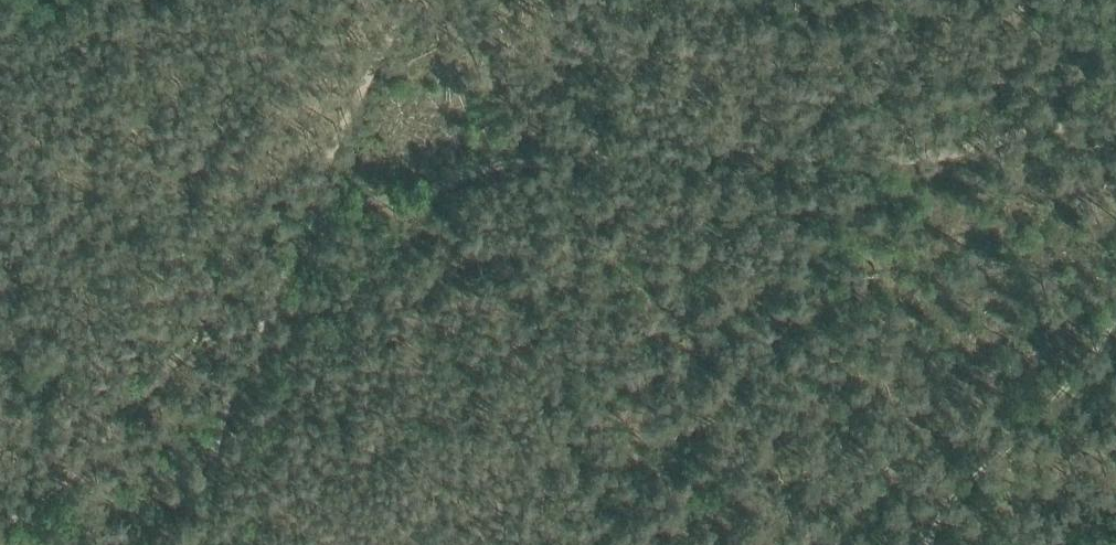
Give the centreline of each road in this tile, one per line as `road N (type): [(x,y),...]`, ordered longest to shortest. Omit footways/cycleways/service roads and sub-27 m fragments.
road 1 (track): [(315,220),(417,199),(516,164),(686,145),(911,158),(1058,133),(1115,112)]
road 2 (track): [(0,528),(57,483),(287,237),(315,220)]
road 3 (track): [(1115,320),(1072,383),(952,497),(931,544)]
road 4 (track): [(315,220),(333,140),(403,0)]

